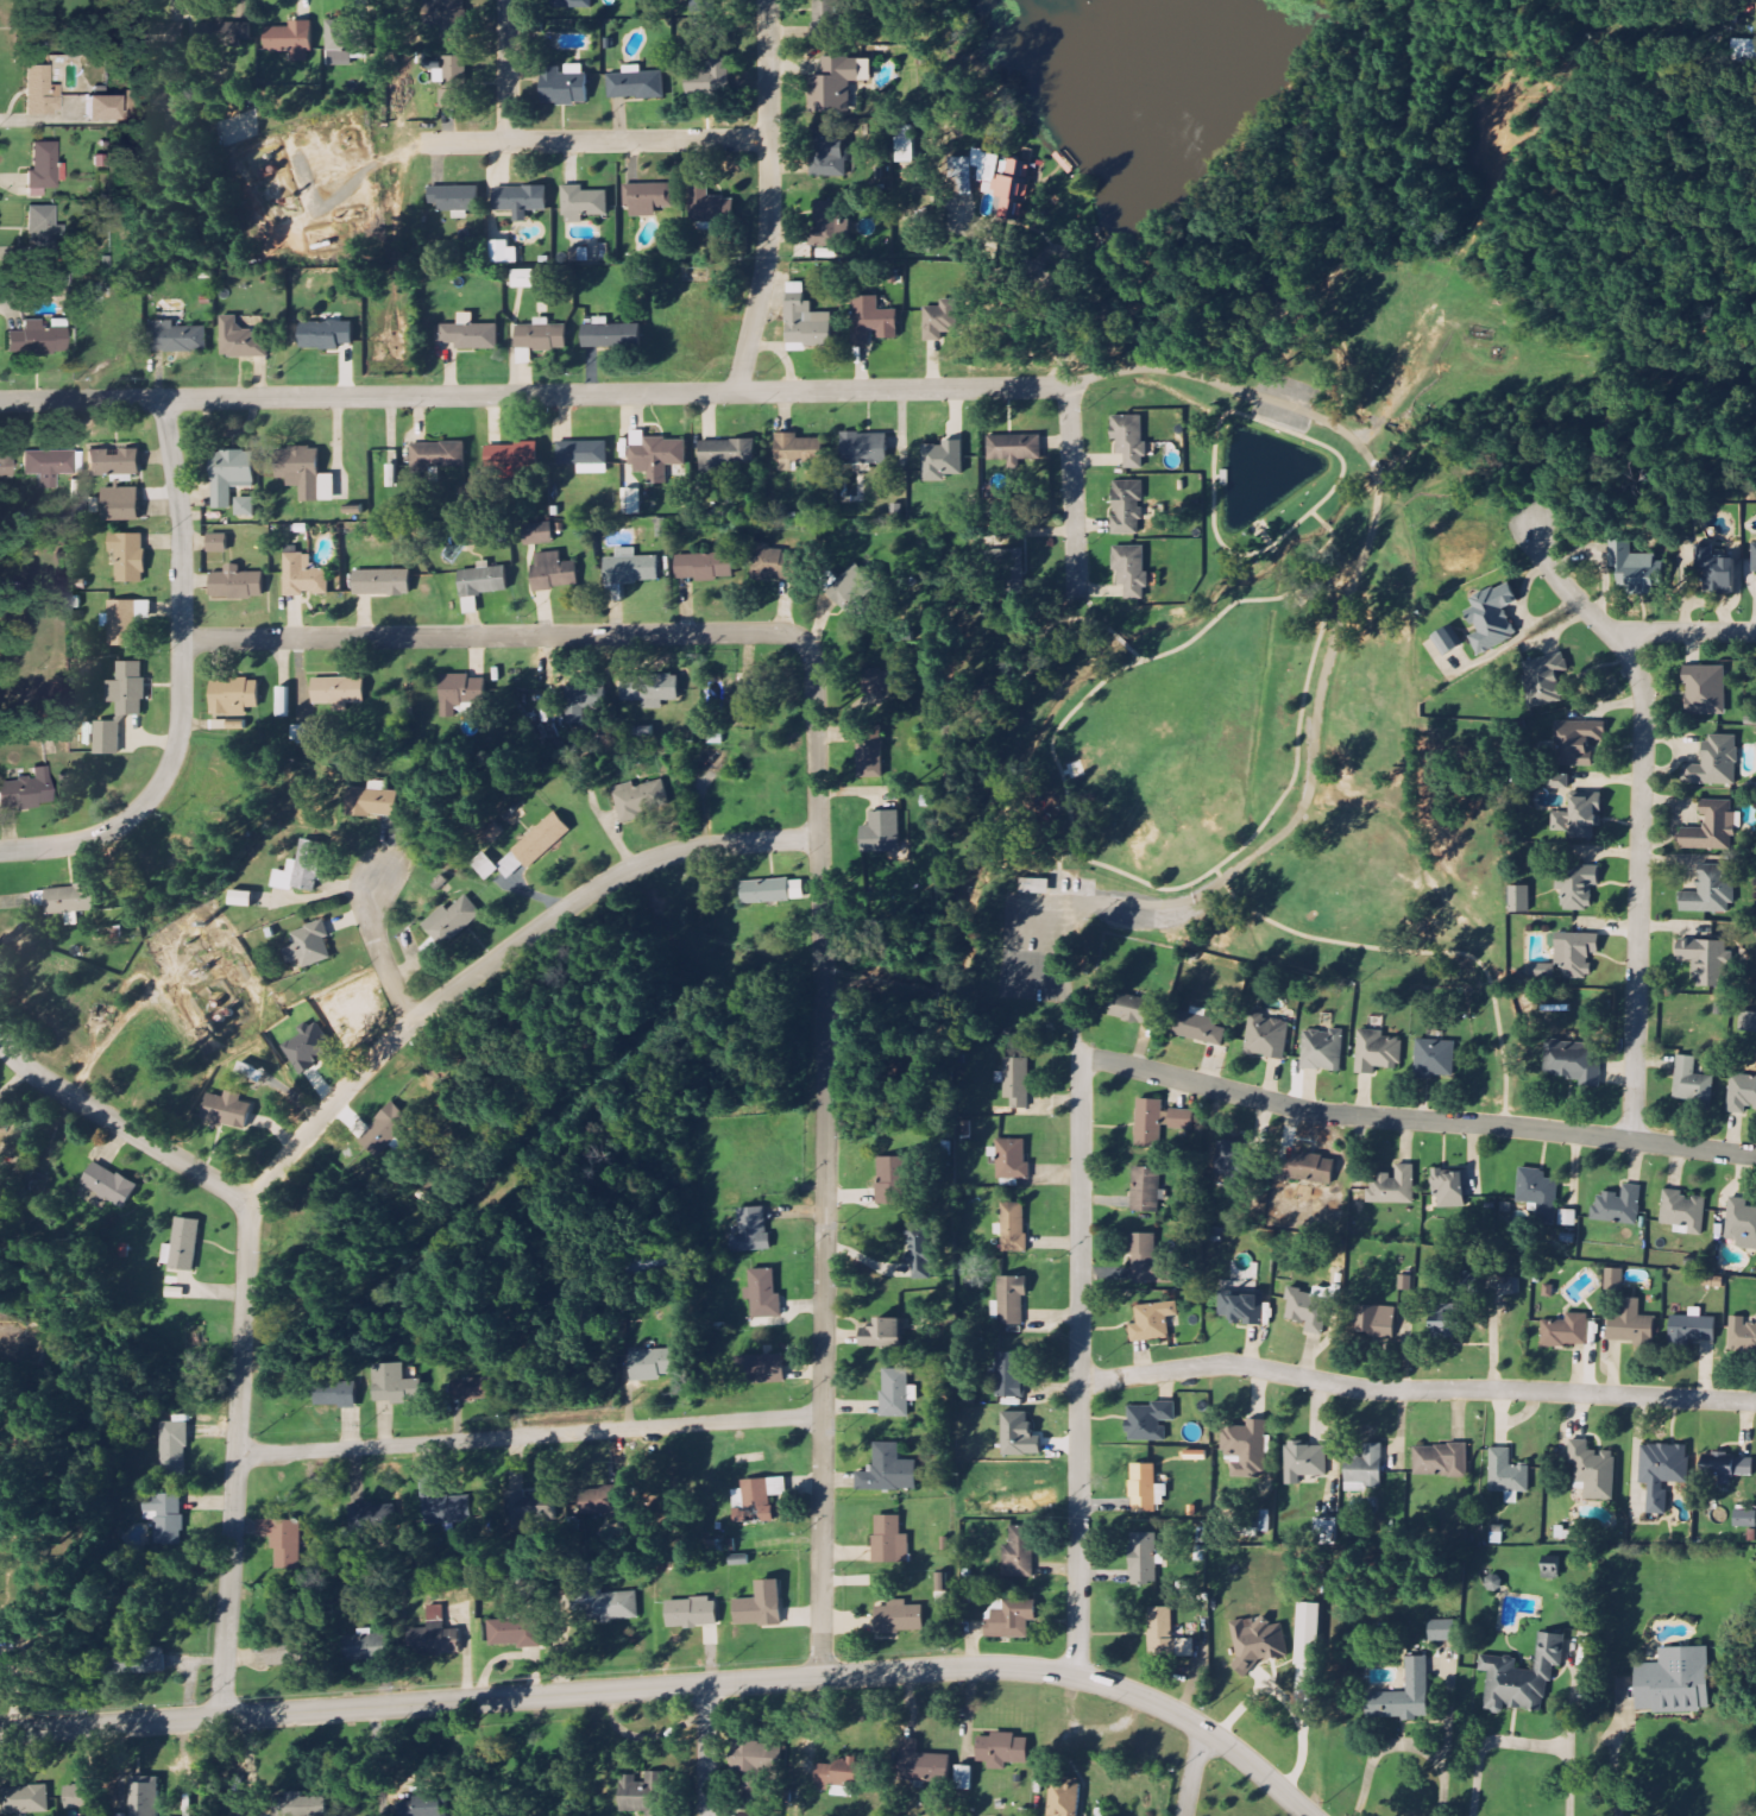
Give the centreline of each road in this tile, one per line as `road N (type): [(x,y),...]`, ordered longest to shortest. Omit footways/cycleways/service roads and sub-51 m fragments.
road 1 (tertiary): [(1309,1815),(1217,1736),(1183,1717),(1108,1686),(1021,1669),(0,1730)]
road 2 (residential): [(220,1716),(250,1221),(260,1193),(398,1034),(622,870),(685,849),(820,836)]
road 3 (residential): [(0,401),(1072,386)]
road 4 (residential): [(822,1677),(826,1042),(816,670),(806,642)]
road 5 (residential): [(1082,1055),(1314,1112),(1755,1155)]
road 6 (residential): [(1081,1383),(1235,1366),(1365,1391),(1755,1403)]
road 7 (residential): [(1635,1141),(1648,701),(1624,644),(1554,573),(1535,528)]
road 8 (residential): [(182,638),(772,631),(806,642)]
road 9 (residential): [(1080,1678),(1082,1055)]
road 10 (residential): [(237,1455),(824,1414)]
road 11 (residential): [(0,850),(80,840),(117,826),(153,795),(175,758),(183,550),(159,398)]
road 12 (residential): [(736,391),(768,250),(768,0)]
road 13 (residential): [(427,143),(769,138)]
road 14 (residential): [(0,1041),(42,1077),(253,1206)]
road 15 (residential): [(1072,386),(1080,589)]
road 16 (residential): [(413,1023),(376,935),(378,875)]
road 17 (residential): [(1609,630),(1755,631)]
road 18 (residential): [(508,0),(508,140)]
road 19 (residential): [(709,1815),(706,1684)]

